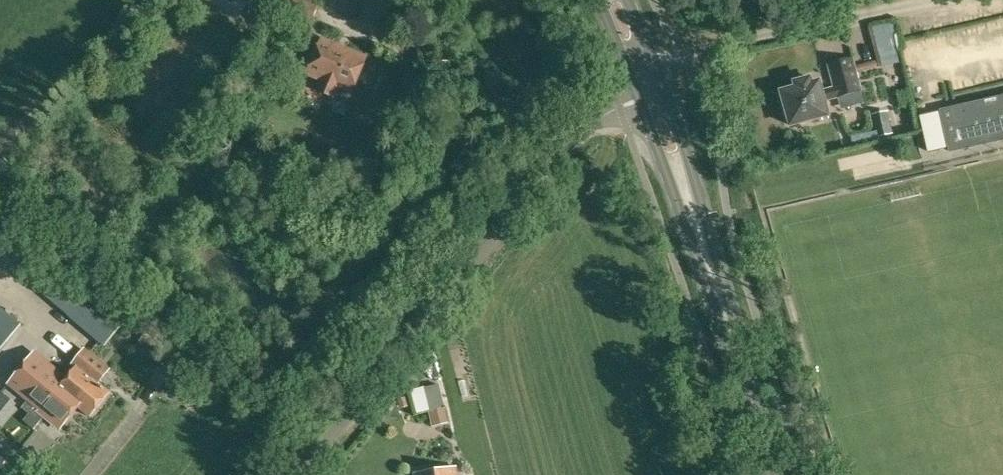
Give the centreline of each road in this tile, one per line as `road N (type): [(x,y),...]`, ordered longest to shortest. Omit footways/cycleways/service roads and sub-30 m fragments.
road 1 (unclassified): [(298,474),(576,138),(648,75)]
road 2 (secondary): [(777,474),(648,75)]
road 3 (unclassified): [(648,75),(694,51),(928,0)]

